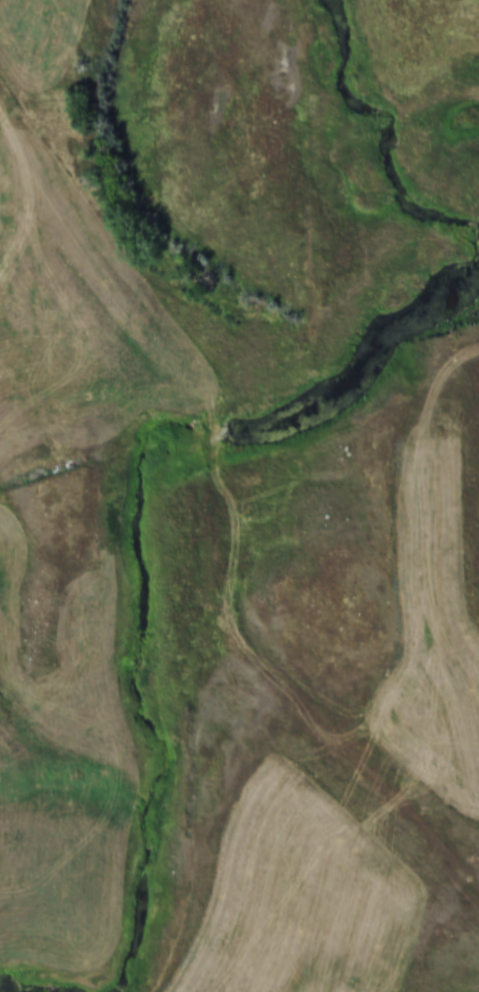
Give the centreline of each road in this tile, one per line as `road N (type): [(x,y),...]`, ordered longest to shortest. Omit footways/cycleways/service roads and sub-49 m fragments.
road 1 (track): [(478,919),(427,847),(254,673),(218,572),(210,411),(88,258),(0,103)]
road 2 (track): [(214,472),(228,487),(259,481),(373,423),(478,343)]
road 3 (track): [(169,991),(185,955),(207,835),(294,714)]

